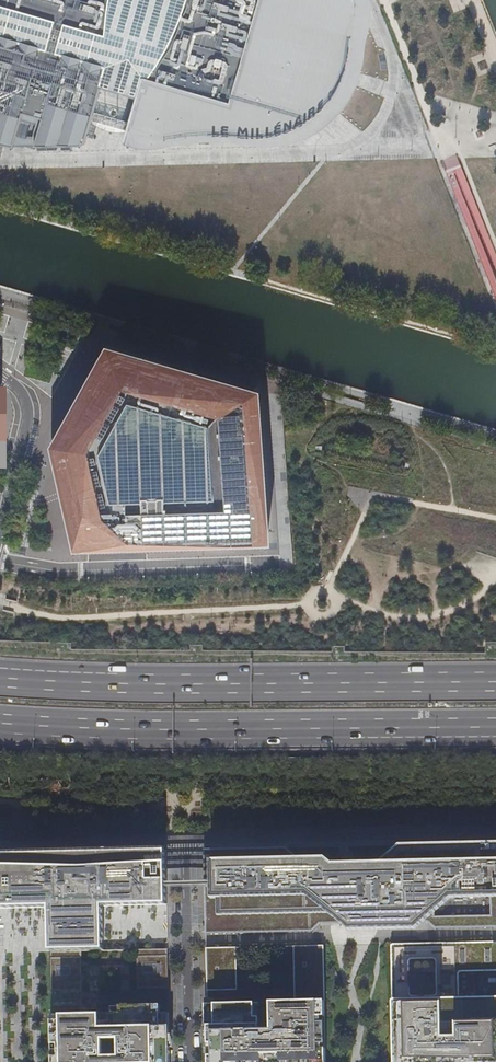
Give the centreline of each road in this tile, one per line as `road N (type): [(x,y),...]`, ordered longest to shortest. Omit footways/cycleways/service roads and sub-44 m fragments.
road 1 (residential): [(189,1061),(184,837),(495,830)]
road 2 (trunk): [(495,681),(163,683),(0,674)]
road 3 (trunk): [(0,722),(178,729),(495,724)]

